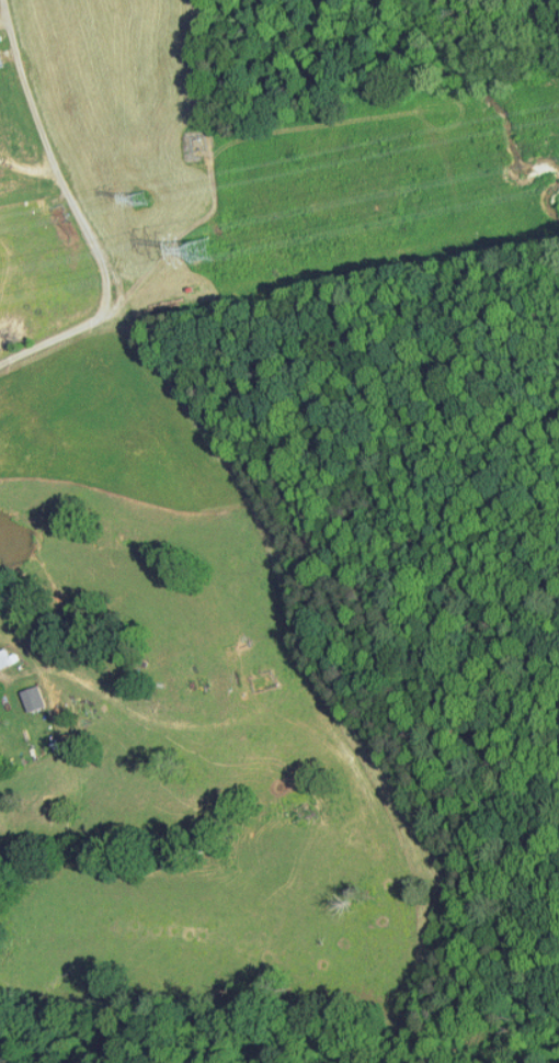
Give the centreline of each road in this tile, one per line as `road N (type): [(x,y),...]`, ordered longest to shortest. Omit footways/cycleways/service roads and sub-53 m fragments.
road 1 (residential): [(4,0),(46,139),(115,287),(98,320),(0,364)]

